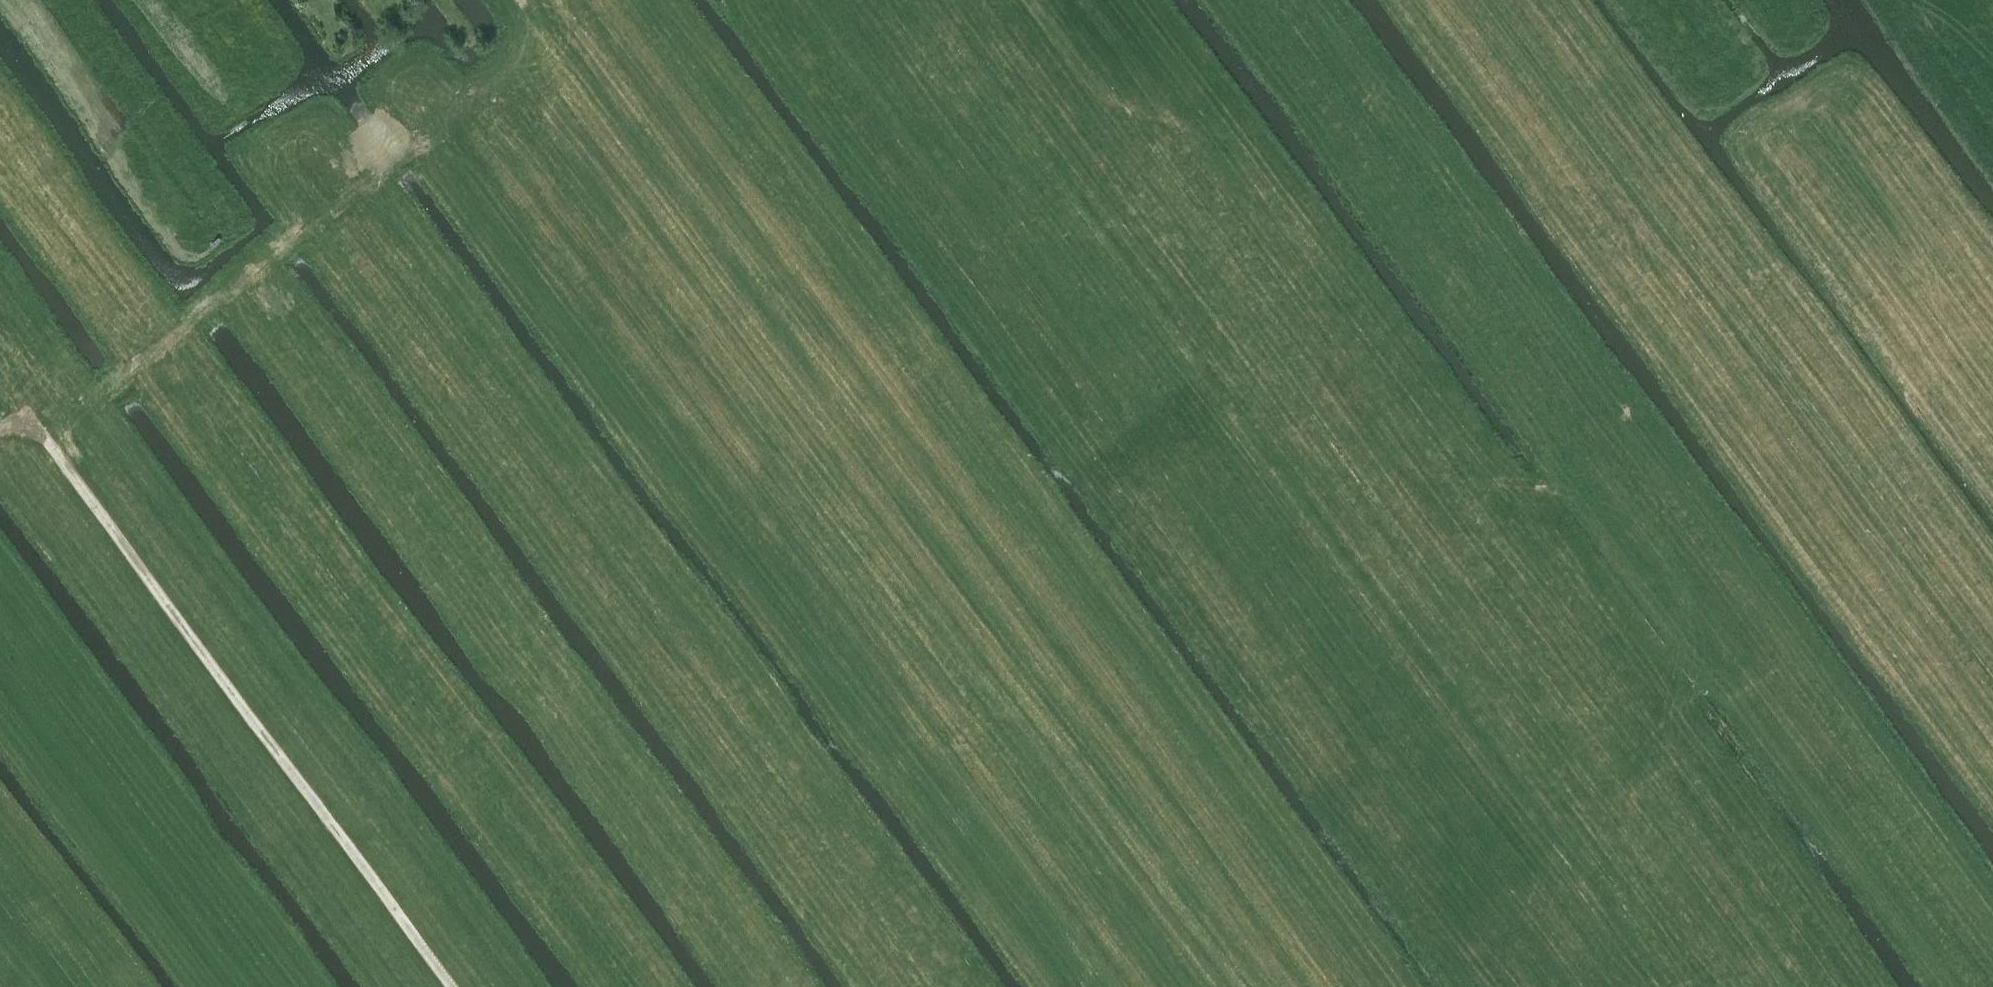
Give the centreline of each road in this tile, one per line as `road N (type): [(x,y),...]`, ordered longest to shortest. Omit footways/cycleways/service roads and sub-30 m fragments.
road 1 (track): [(449,986),(24,416),(0,429)]
road 2 (track): [(424,152),(126,379),(24,416)]

